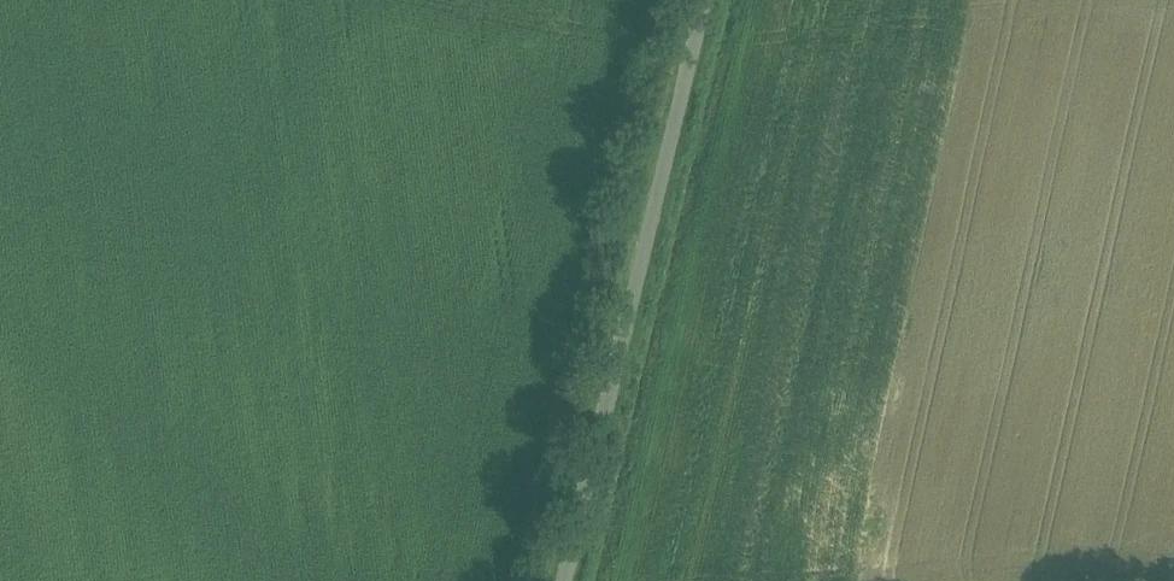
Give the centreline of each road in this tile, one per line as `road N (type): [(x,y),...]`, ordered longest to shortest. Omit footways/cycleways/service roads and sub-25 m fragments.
road 1 (unclassified): [(705,0),(564,580)]

